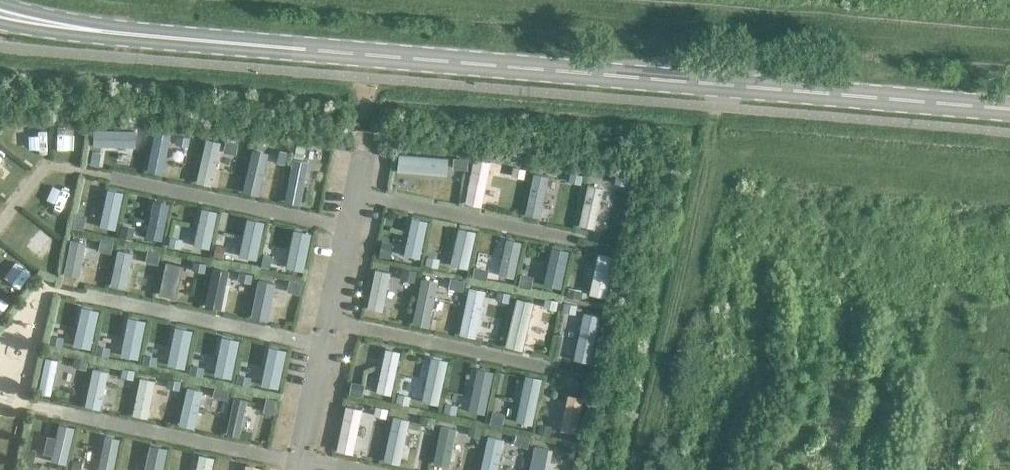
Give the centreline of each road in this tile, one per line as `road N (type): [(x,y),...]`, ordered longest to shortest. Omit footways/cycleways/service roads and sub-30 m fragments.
road 1 (secondary): [(1009,108),(69,27),(0,13)]

